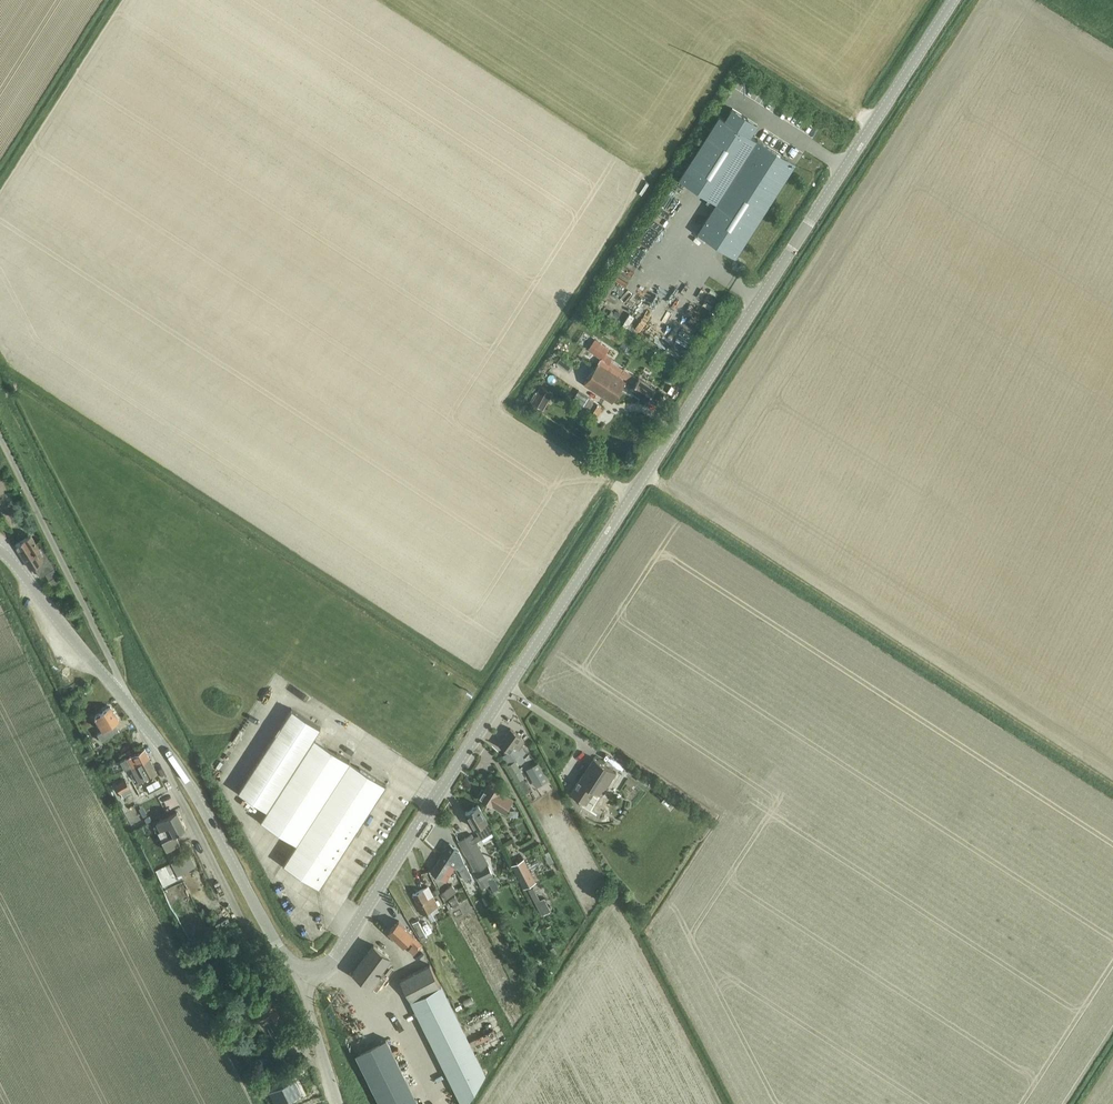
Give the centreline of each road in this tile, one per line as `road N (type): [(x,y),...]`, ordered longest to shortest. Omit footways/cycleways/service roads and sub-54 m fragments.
road 1 (tertiary): [(307,974),(336,957),(956,0)]
road 2 (residential): [(304,1049),(158,757),(158,739)]
road 3 (unclassified): [(121,696),(0,430)]
road 4 (tertiary): [(307,974),(292,966),(158,739)]
road 5 (tertiary): [(121,696),(0,554)]
road 6 (unclassified): [(336,1103),(307,974)]

